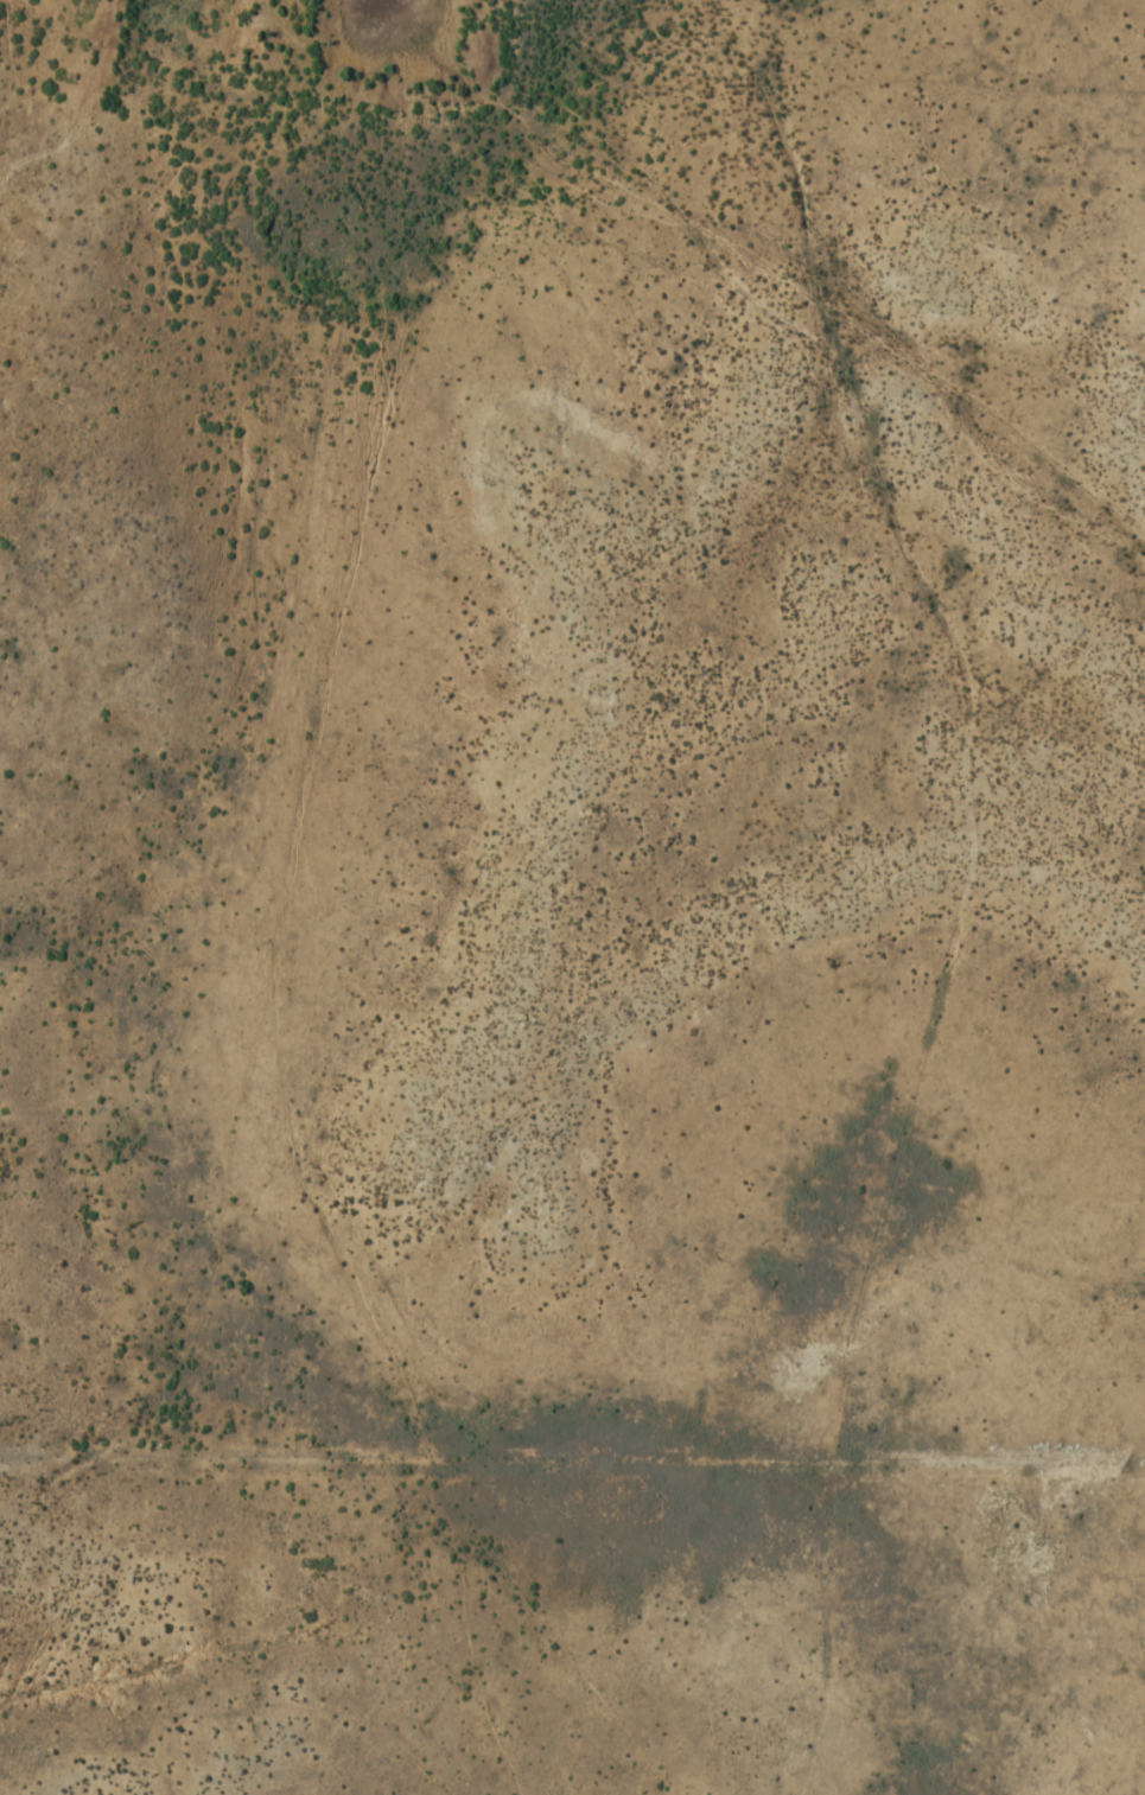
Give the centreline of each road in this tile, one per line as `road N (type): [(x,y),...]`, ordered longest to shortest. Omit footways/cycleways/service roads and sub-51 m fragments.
road 1 (residential): [(110,0),(90,100),(63,145),(0,177)]

